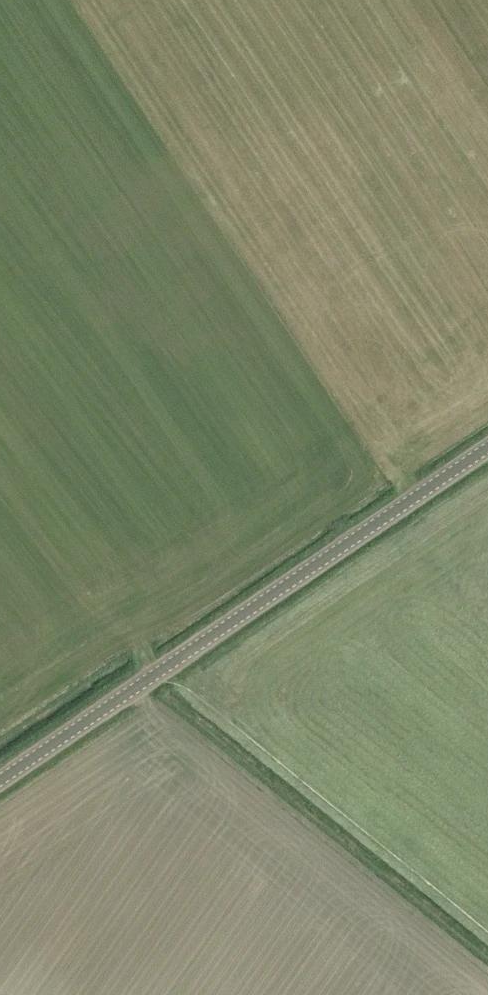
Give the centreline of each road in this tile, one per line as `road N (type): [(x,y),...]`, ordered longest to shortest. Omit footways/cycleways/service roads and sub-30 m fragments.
road 1 (unclassified): [(0,781),(487,448)]

